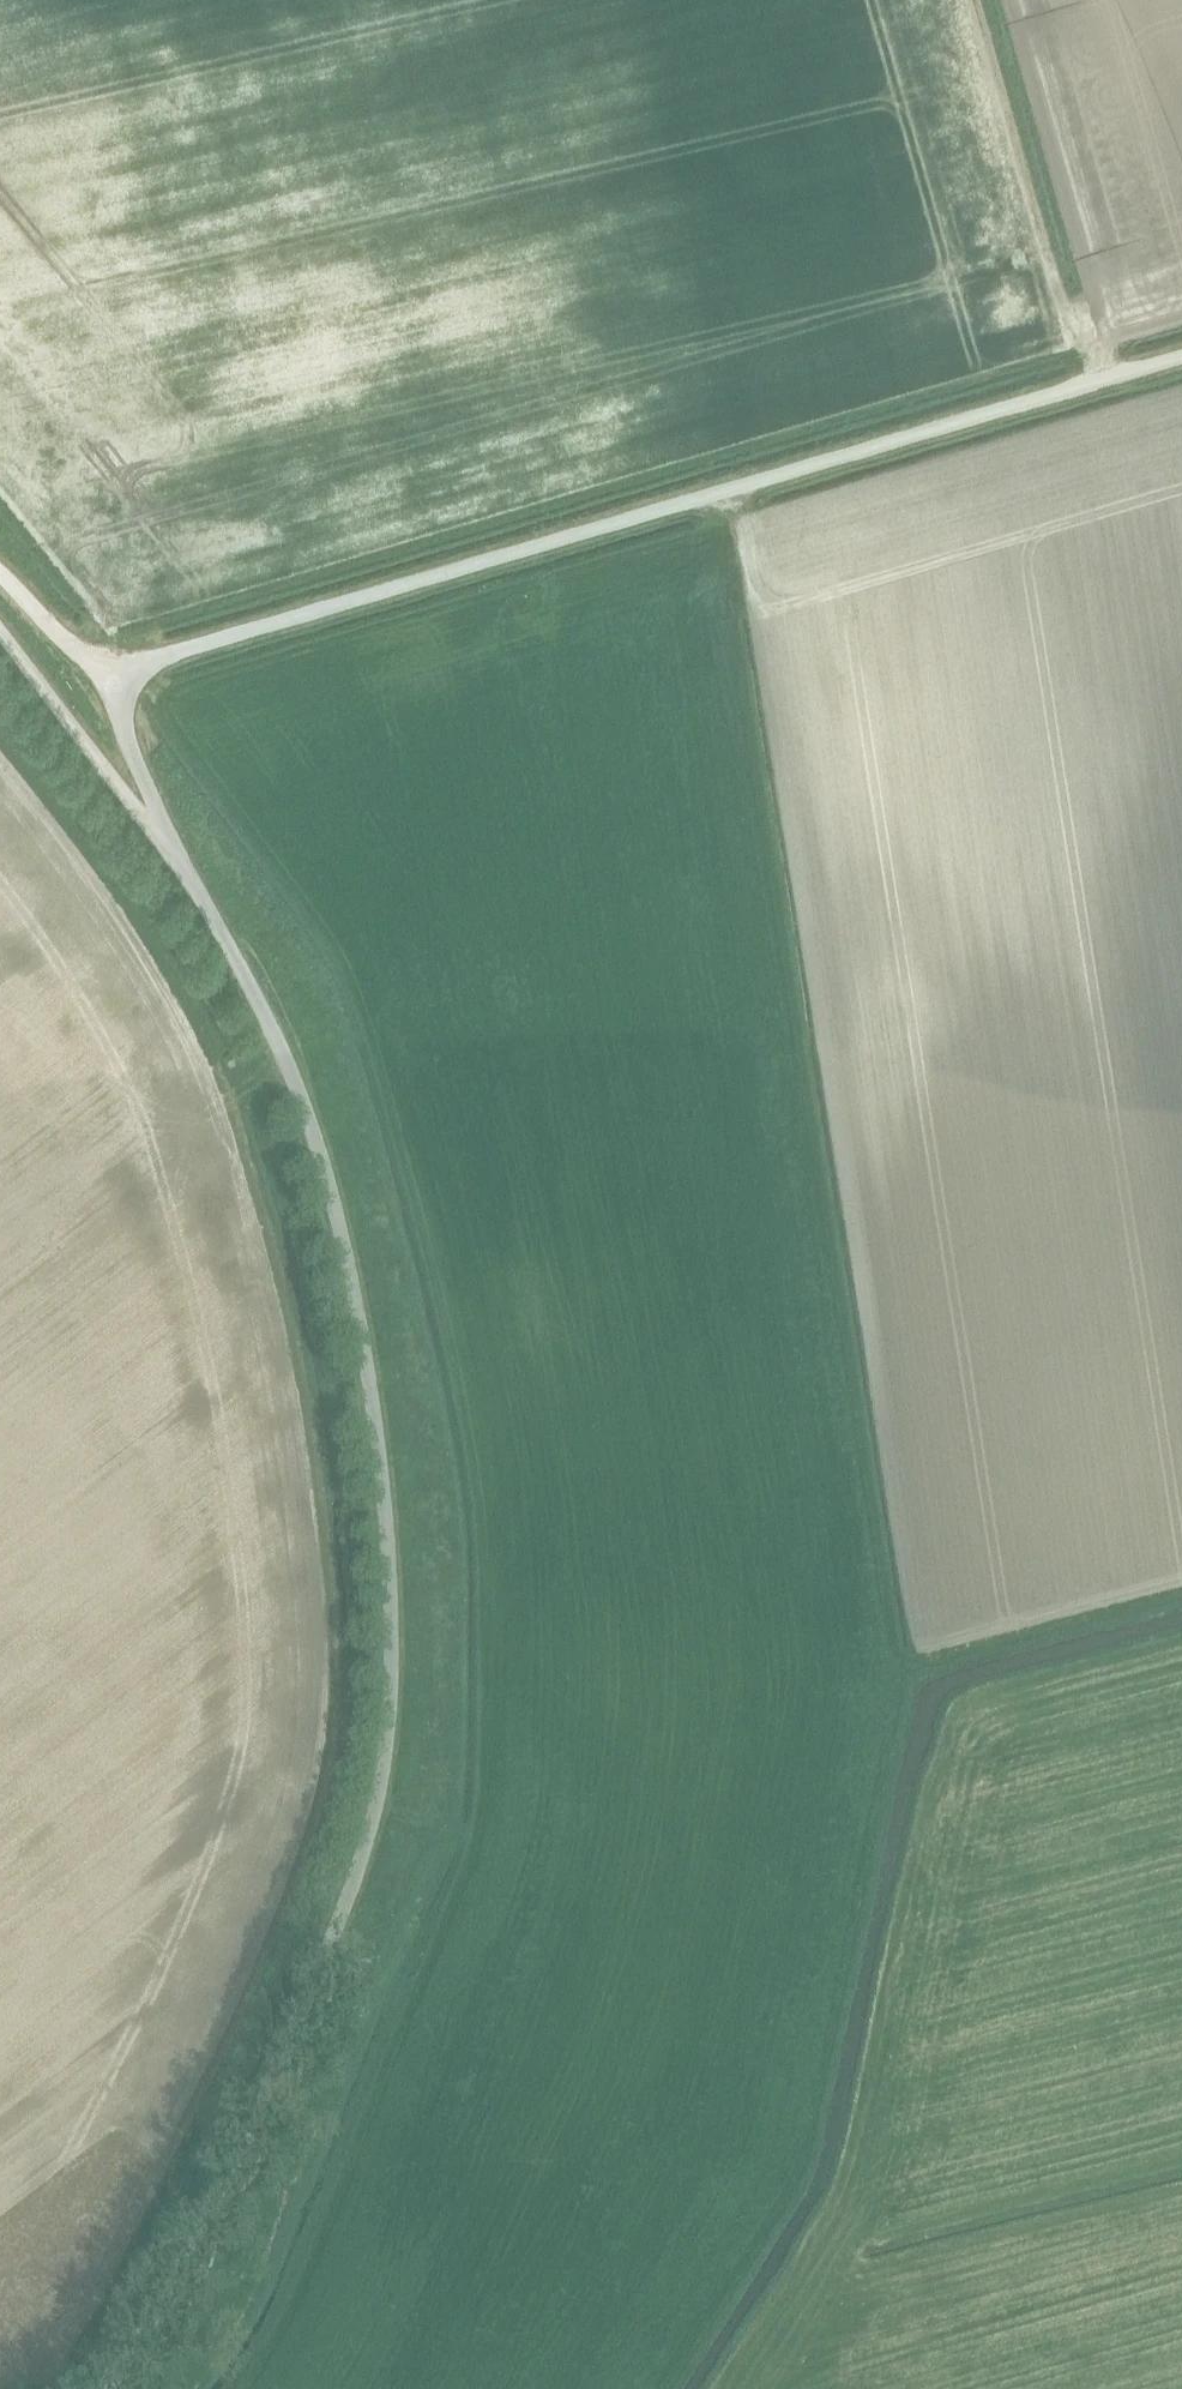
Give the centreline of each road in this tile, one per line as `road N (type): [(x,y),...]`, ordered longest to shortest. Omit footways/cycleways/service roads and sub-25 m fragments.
road 1 (unclassified): [(108,2388),(218,2199),(347,1905),(384,1768),(392,1665),(374,1408),(319,1147),(283,1050),(139,769),(118,692)]
road 2 (unclassified): [(118,692),(134,670),(165,656),(1181,367)]
road 3 (unclassified): [(118,692),(0,571)]

